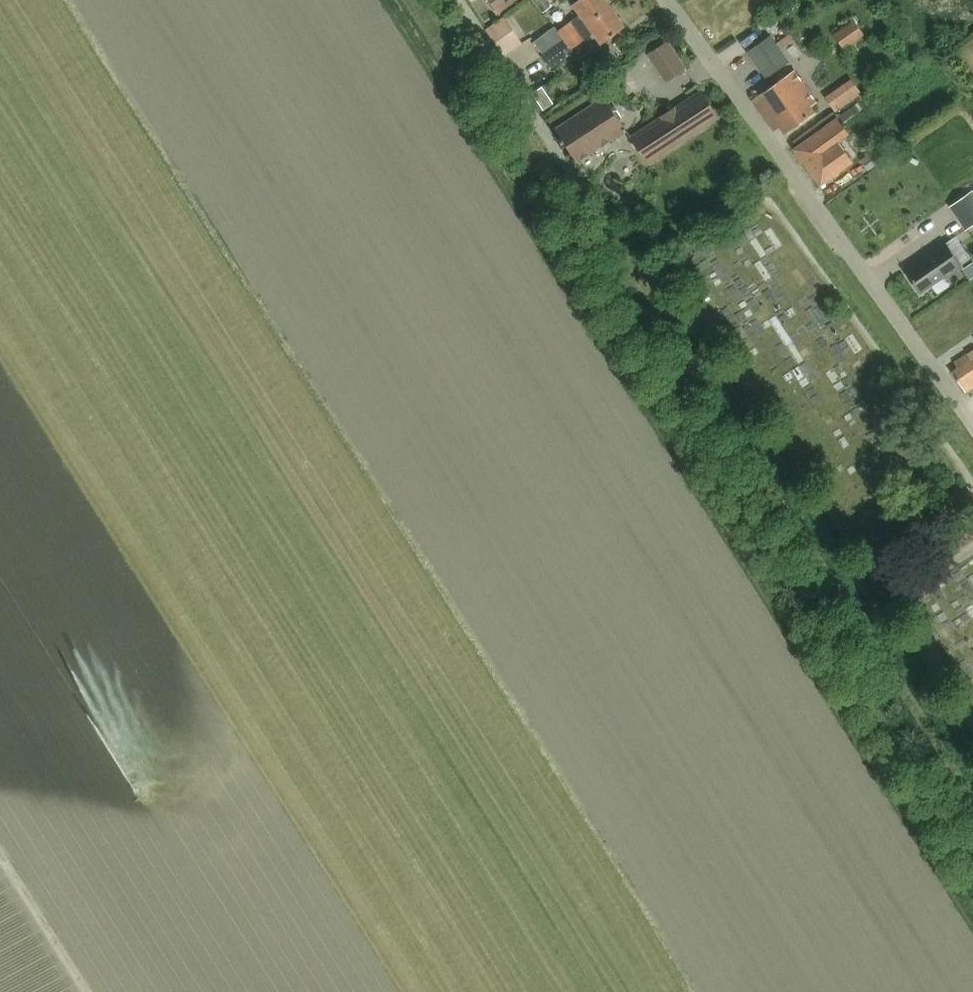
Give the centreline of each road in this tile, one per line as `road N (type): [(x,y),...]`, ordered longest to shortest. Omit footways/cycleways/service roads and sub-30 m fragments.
road 1 (residential): [(972,421),(666,0)]
road 2 (residential): [(586,192),(459,0)]

